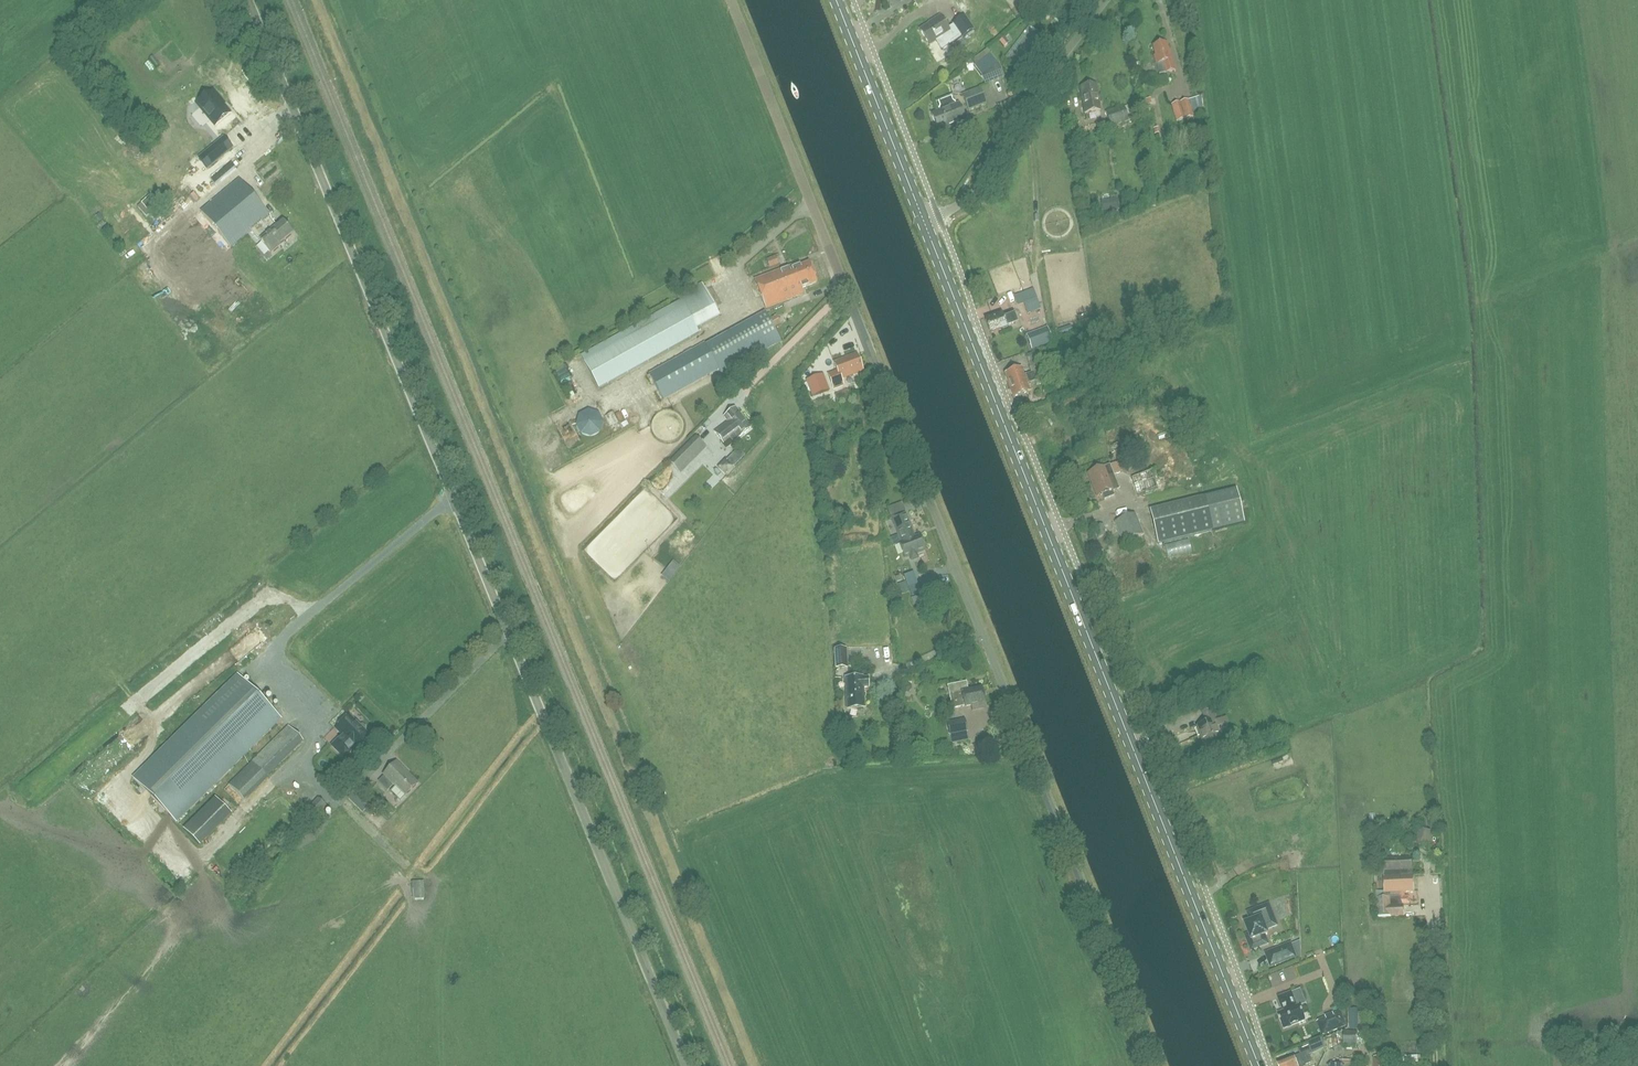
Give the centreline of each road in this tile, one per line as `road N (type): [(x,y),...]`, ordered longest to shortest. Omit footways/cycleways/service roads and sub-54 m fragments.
road 1 (unclassified): [(685,1065),(248,0)]
road 2 (unclassified): [(1154,1065),(731,0)]
road 3 (secondary): [(1258,1065),(924,220)]
road 4 (unclassified): [(924,220),(970,196),(1012,125),(1105,0)]
road 5 (secondary): [(924,220),(837,0)]

